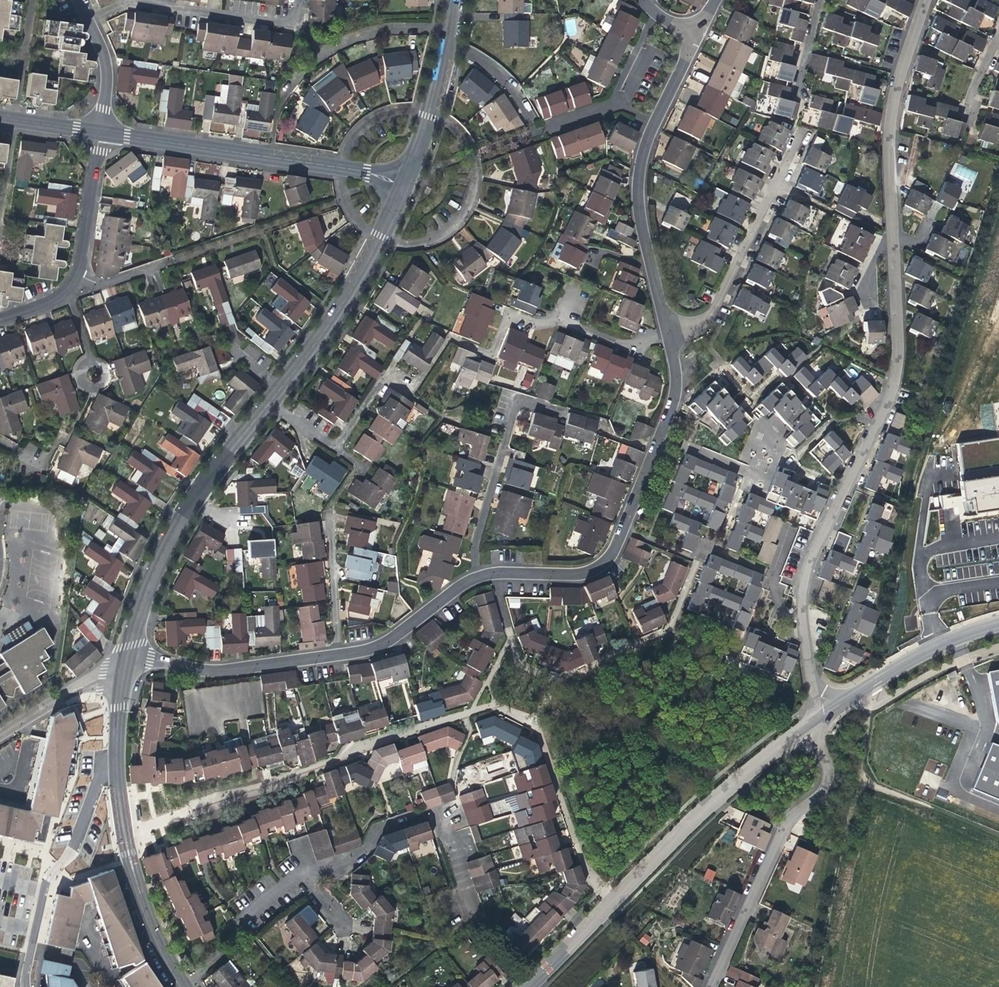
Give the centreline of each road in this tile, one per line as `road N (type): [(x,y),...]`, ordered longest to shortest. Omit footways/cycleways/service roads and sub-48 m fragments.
road 1 (residential): [(926,0),(890,124),(894,379),(818,542),(802,600),(819,710)]
road 2 (residential): [(672,333),(676,395),(617,548),(596,568),(473,578)]
road 3 (residential): [(800,726),(725,789),(533,981)]
road 4 (residential): [(304,876),(364,851),(376,830),(441,810),(476,921),(533,981)]
road 5 (residential): [(693,36),(636,165),(633,200),(672,333)]
road 6 (residential): [(404,176),(95,130)]
road 7 (residential): [(713,986),(789,821),(830,783),(824,755),(800,726)]
road 8 (residential): [(123,665),(167,542),(264,404)]
road 9 (residential): [(264,404),(328,321),(404,176)]
road 10 (unclassified): [(113,762),(102,767),(77,844),(48,879),(21,986)]
road 11 (residential): [(804,132),(715,312),(672,333)]
road 12 (residential): [(85,18),(128,6),(295,31),(296,0)]
road 13 (residential): [(177,982),(128,871),(113,762)]
road 14 (residential): [(338,655),(203,669),(123,665)]
road 15 (residential): [(543,405),(517,397),(510,413),(473,541),(473,578)]
road 16 (residential): [(492,355),(509,317),(537,326),(562,315),(632,342),(672,333)]
road 17 (track): [(851,783),(819,986)]
road 18 (residential): [(404,176),(451,0)]
road 19 (residential): [(177,982),(304,876)]
road 20 (track): [(998,844),(851,783)]
road 21 (residential): [(473,578),(383,643),(338,655)]
road 22 (residential): [(95,130),(79,275)]
road 23 (residential): [(338,655),(330,510)]
road 24 (residential): [(868,684),(998,624)]
road 25 (residential): [(0,736),(123,665)]

